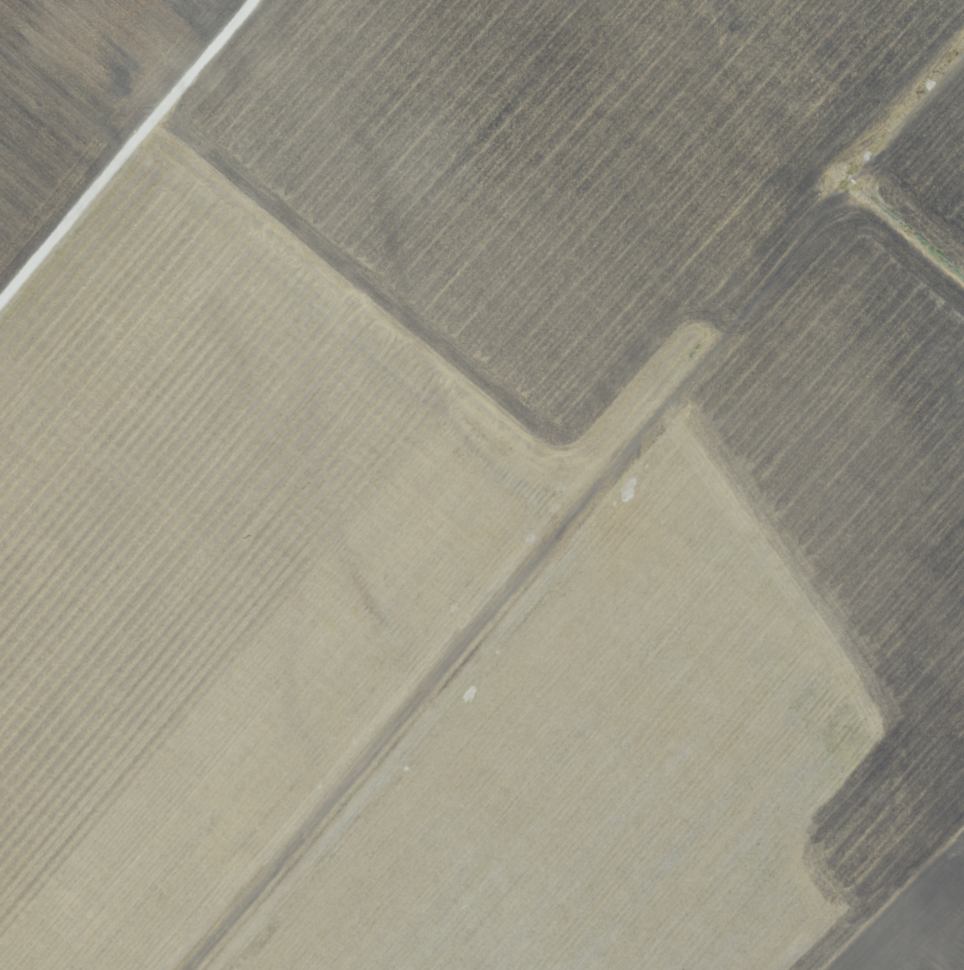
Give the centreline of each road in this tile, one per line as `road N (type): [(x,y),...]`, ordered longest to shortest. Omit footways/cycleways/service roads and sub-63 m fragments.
road 1 (residential): [(221,969),(416,744),(435,695),(963,76)]
road 2 (residential): [(416,744),(685,969)]

